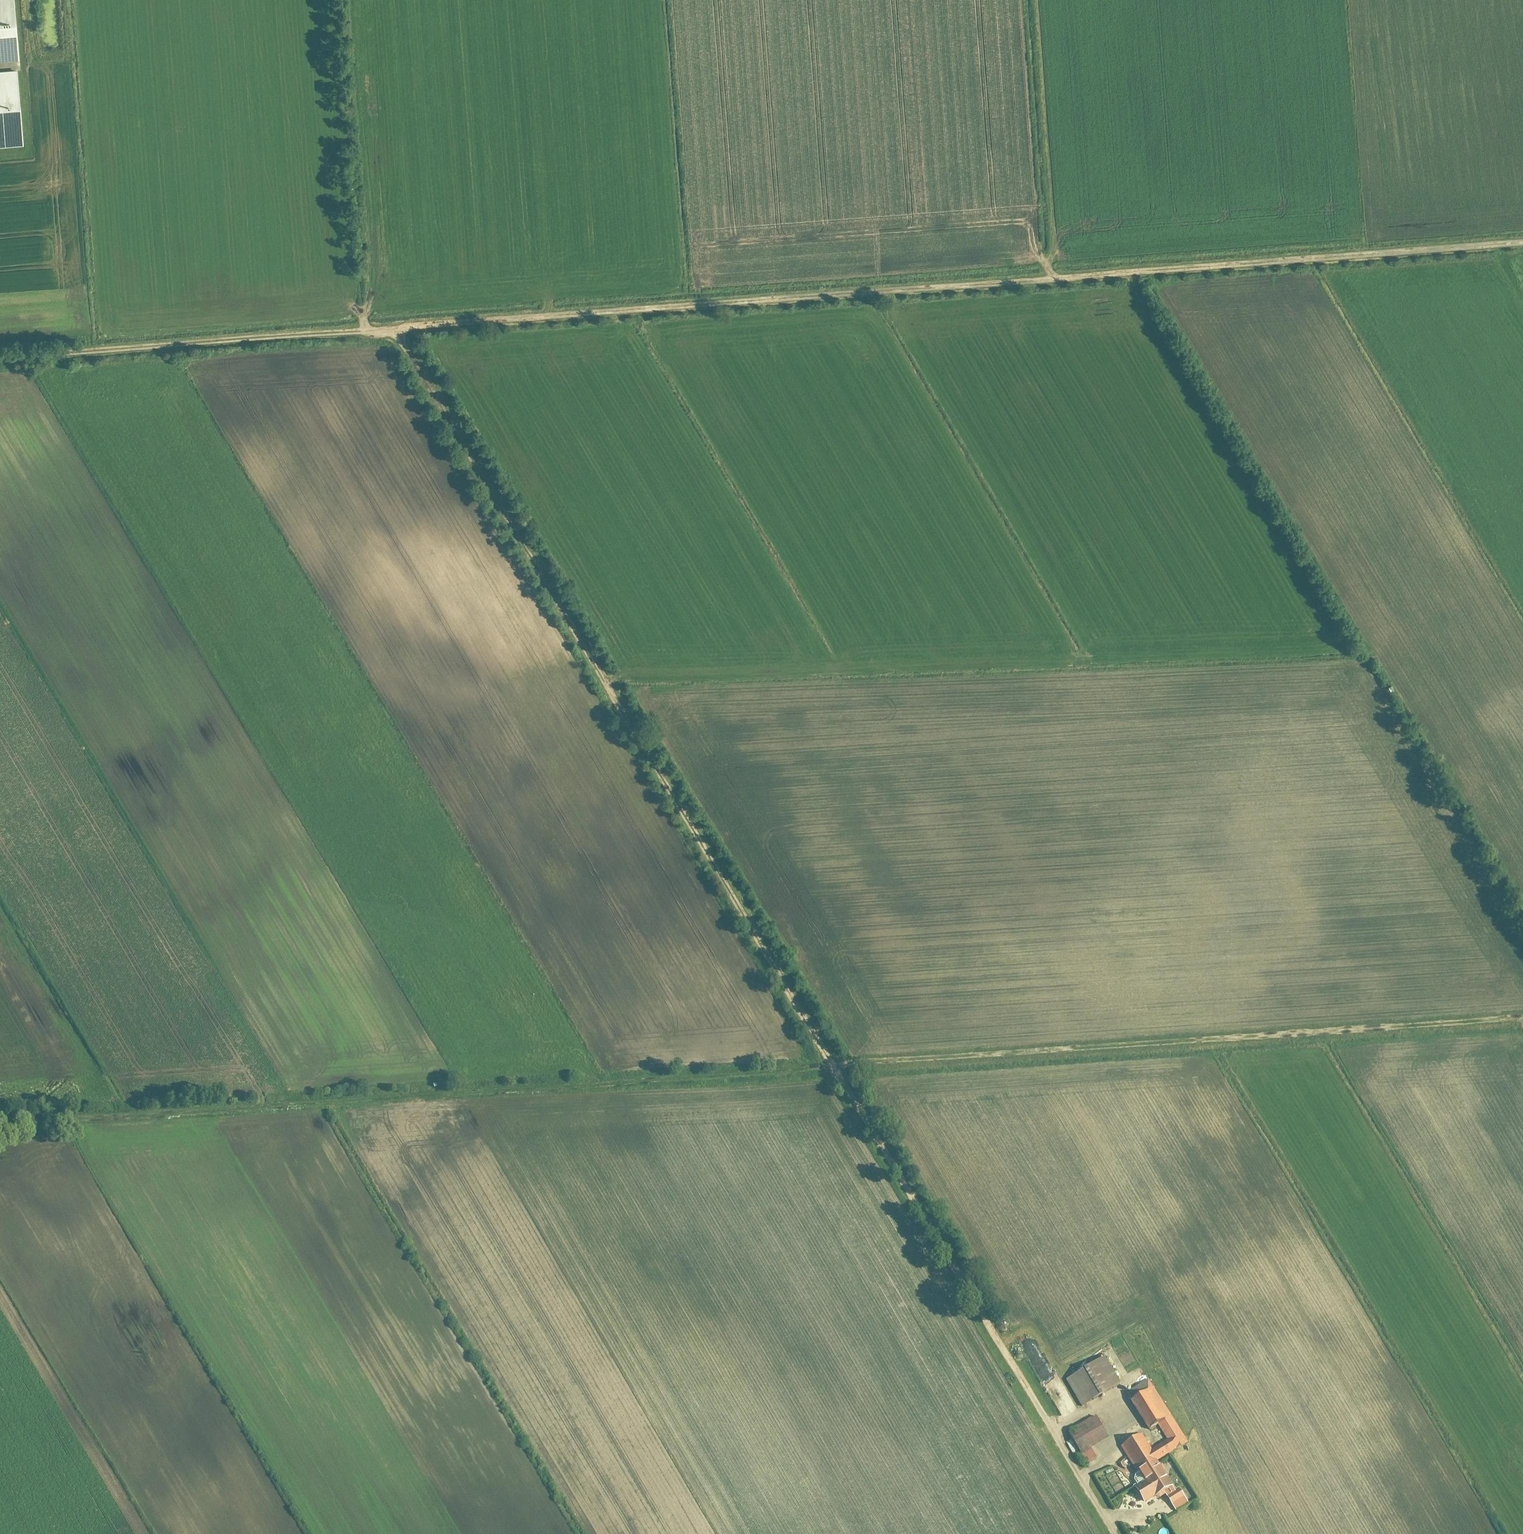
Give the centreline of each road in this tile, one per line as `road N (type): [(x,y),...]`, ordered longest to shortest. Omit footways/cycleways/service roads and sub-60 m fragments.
road 1 (track): [(993,1342),(397,327),(0,358)]
road 2 (track): [(1522,243),(397,327)]
road 3 (track): [(0,1126),(830,1065)]
road 4 (track): [(1522,1013),(830,1065)]
road 5 (residential): [(1112,1533),(993,1342)]

